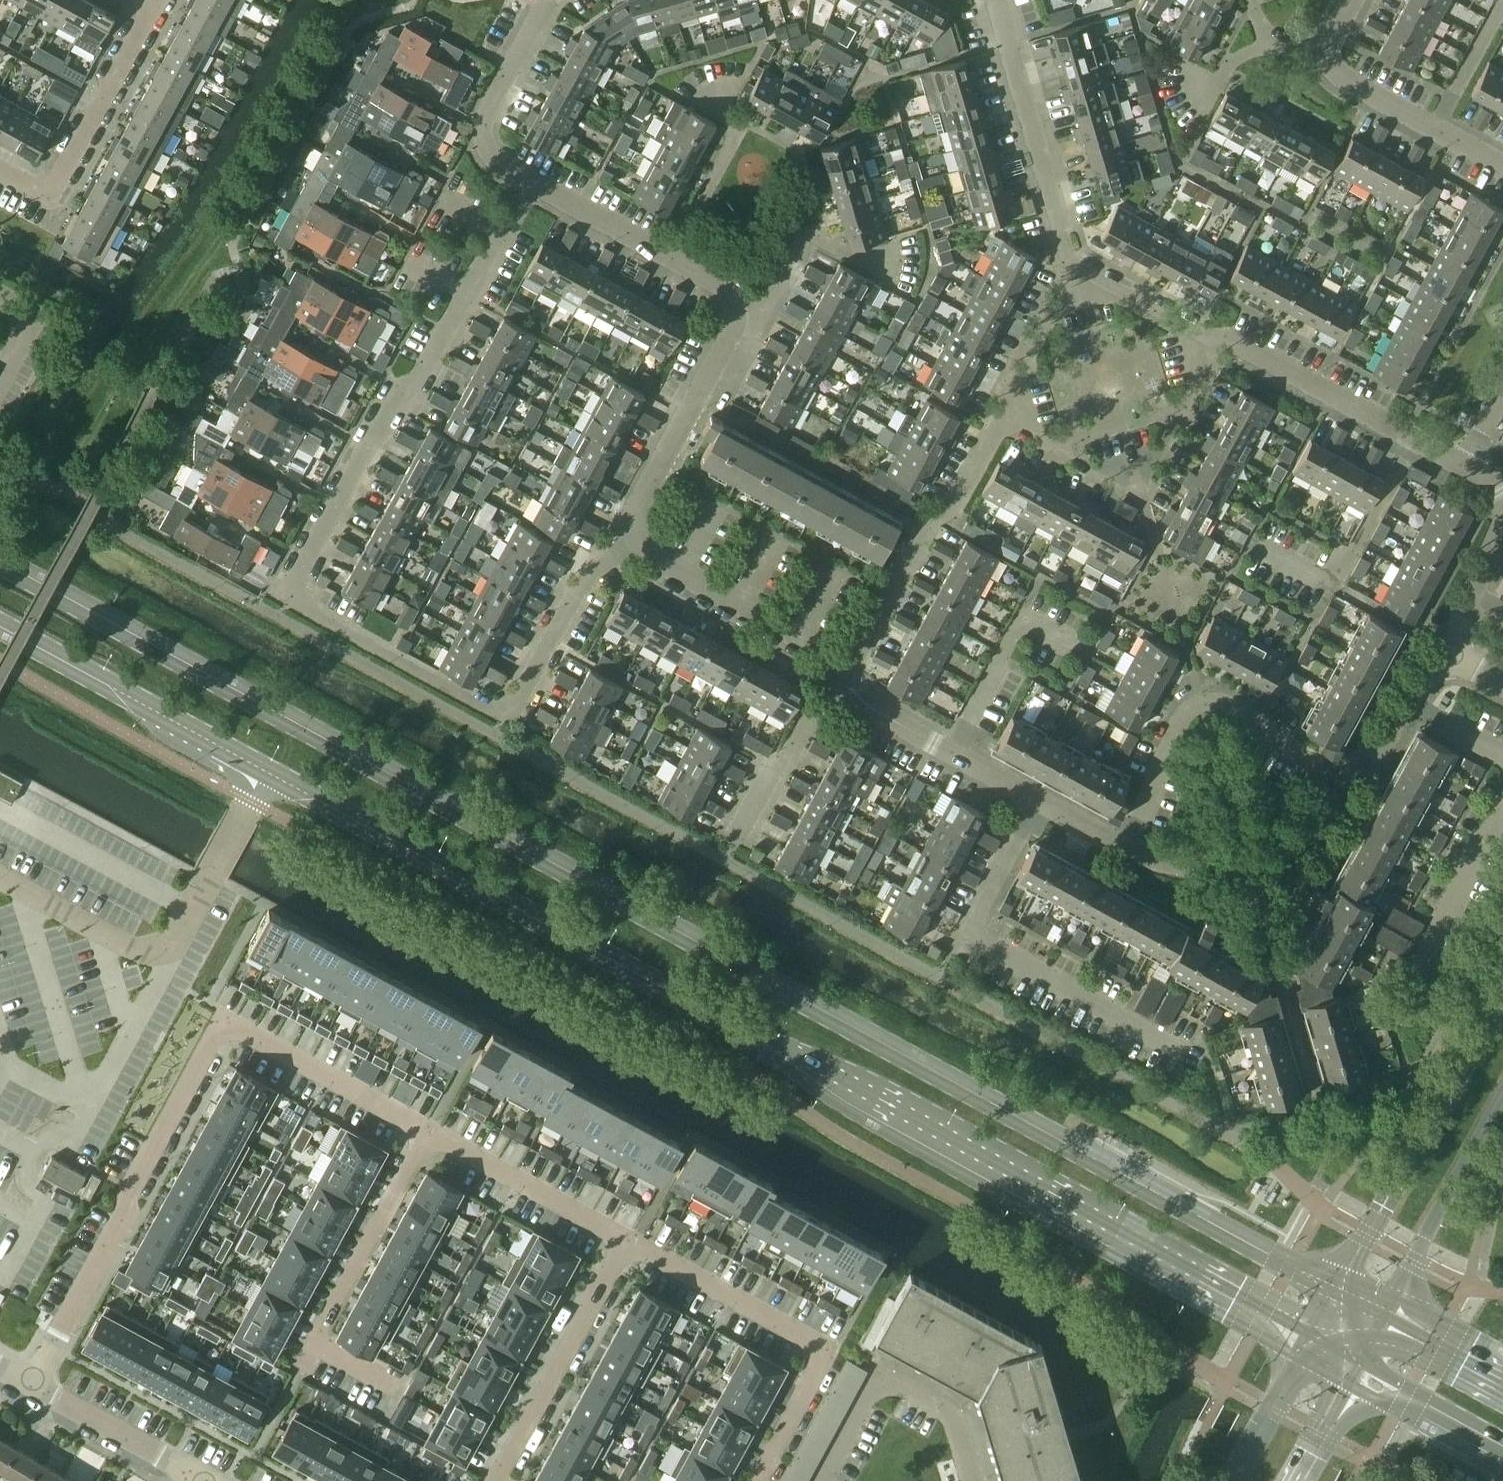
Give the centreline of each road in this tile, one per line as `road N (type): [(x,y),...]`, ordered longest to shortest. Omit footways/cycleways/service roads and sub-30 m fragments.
road 1 (secondary): [(1332,1296),(0,575)]
road 2 (secondary): [(0,624),(1309,1343)]
road 3 (residential): [(507,718),(288,600),(528,180)]
road 4 (residential): [(426,1132),(225,1025),(33,1384)]
road 5 (residential): [(636,547),(637,507),(735,326),(726,289),(528,180)]
road 6 (residential): [(1173,1045),(963,934),(1038,801)]
road 7 (residential): [(758,1480),(828,1352),(626,1239)]
road 8 (residential): [(1346,783),(1196,684),(1124,849)]
road 9 (tertiary): [(1502,989),(1332,1296)]
road 10 (residential): [(1000,414),(1137,485),(1195,379),(1181,325)]
road 11 (residential): [(1465,467),(1233,339),(1210,340),(1181,325)]
road 12 (residential): [(839,677),(929,515),(947,515),(1000,414)]
road 13 (residential): [(0,171),(51,199),(155,0)]
road 14 (residential): [(1076,268),(996,0)]
road 15 (residential): [(626,1239),(495,1480)]
road 16 (residential): [(1502,167),(1343,83),(1328,52),(1356,0)]
road 17 (residential): [(819,1480),(875,1378),(949,1417),(970,1480)]
road 18 (tertiary): [(1381,1320),(1502,1092)]
road 19 (residential): [(1346,783),(1284,845),(1247,858),(1191,866),(1124,849)]
road 20 (residential): [(839,677),(816,647),(636,547)]
road 21 (residential): [(426,1132),(312,1343)]
road 22 (residential): [(1038,801),(863,703),(839,677)]
road 23 (residential): [(626,1239),(426,1132)]
road 24 (residential): [(507,718),(583,580),(636,547)]
road 25 (residential): [(528,180),(491,157),(483,122),(549,0)]
road 26 (residential): [(1401,1000),(1502,807)]
road 27 (residential): [(736,842),(817,698),(839,677)]
road 28 (residential): [(203,1479),(33,1384)]
road 29 (secondary): [(1355,1368),(1502,1448)]
road 30 (residential): [(1000,414),(1076,268)]
road 31 (tertiary): [(1309,1343),(1230,1480)]
road 32 (secondary): [(1502,1382),(1381,1320)]
road 33 (tertiary): [(1289,1480),(1355,1368)]

